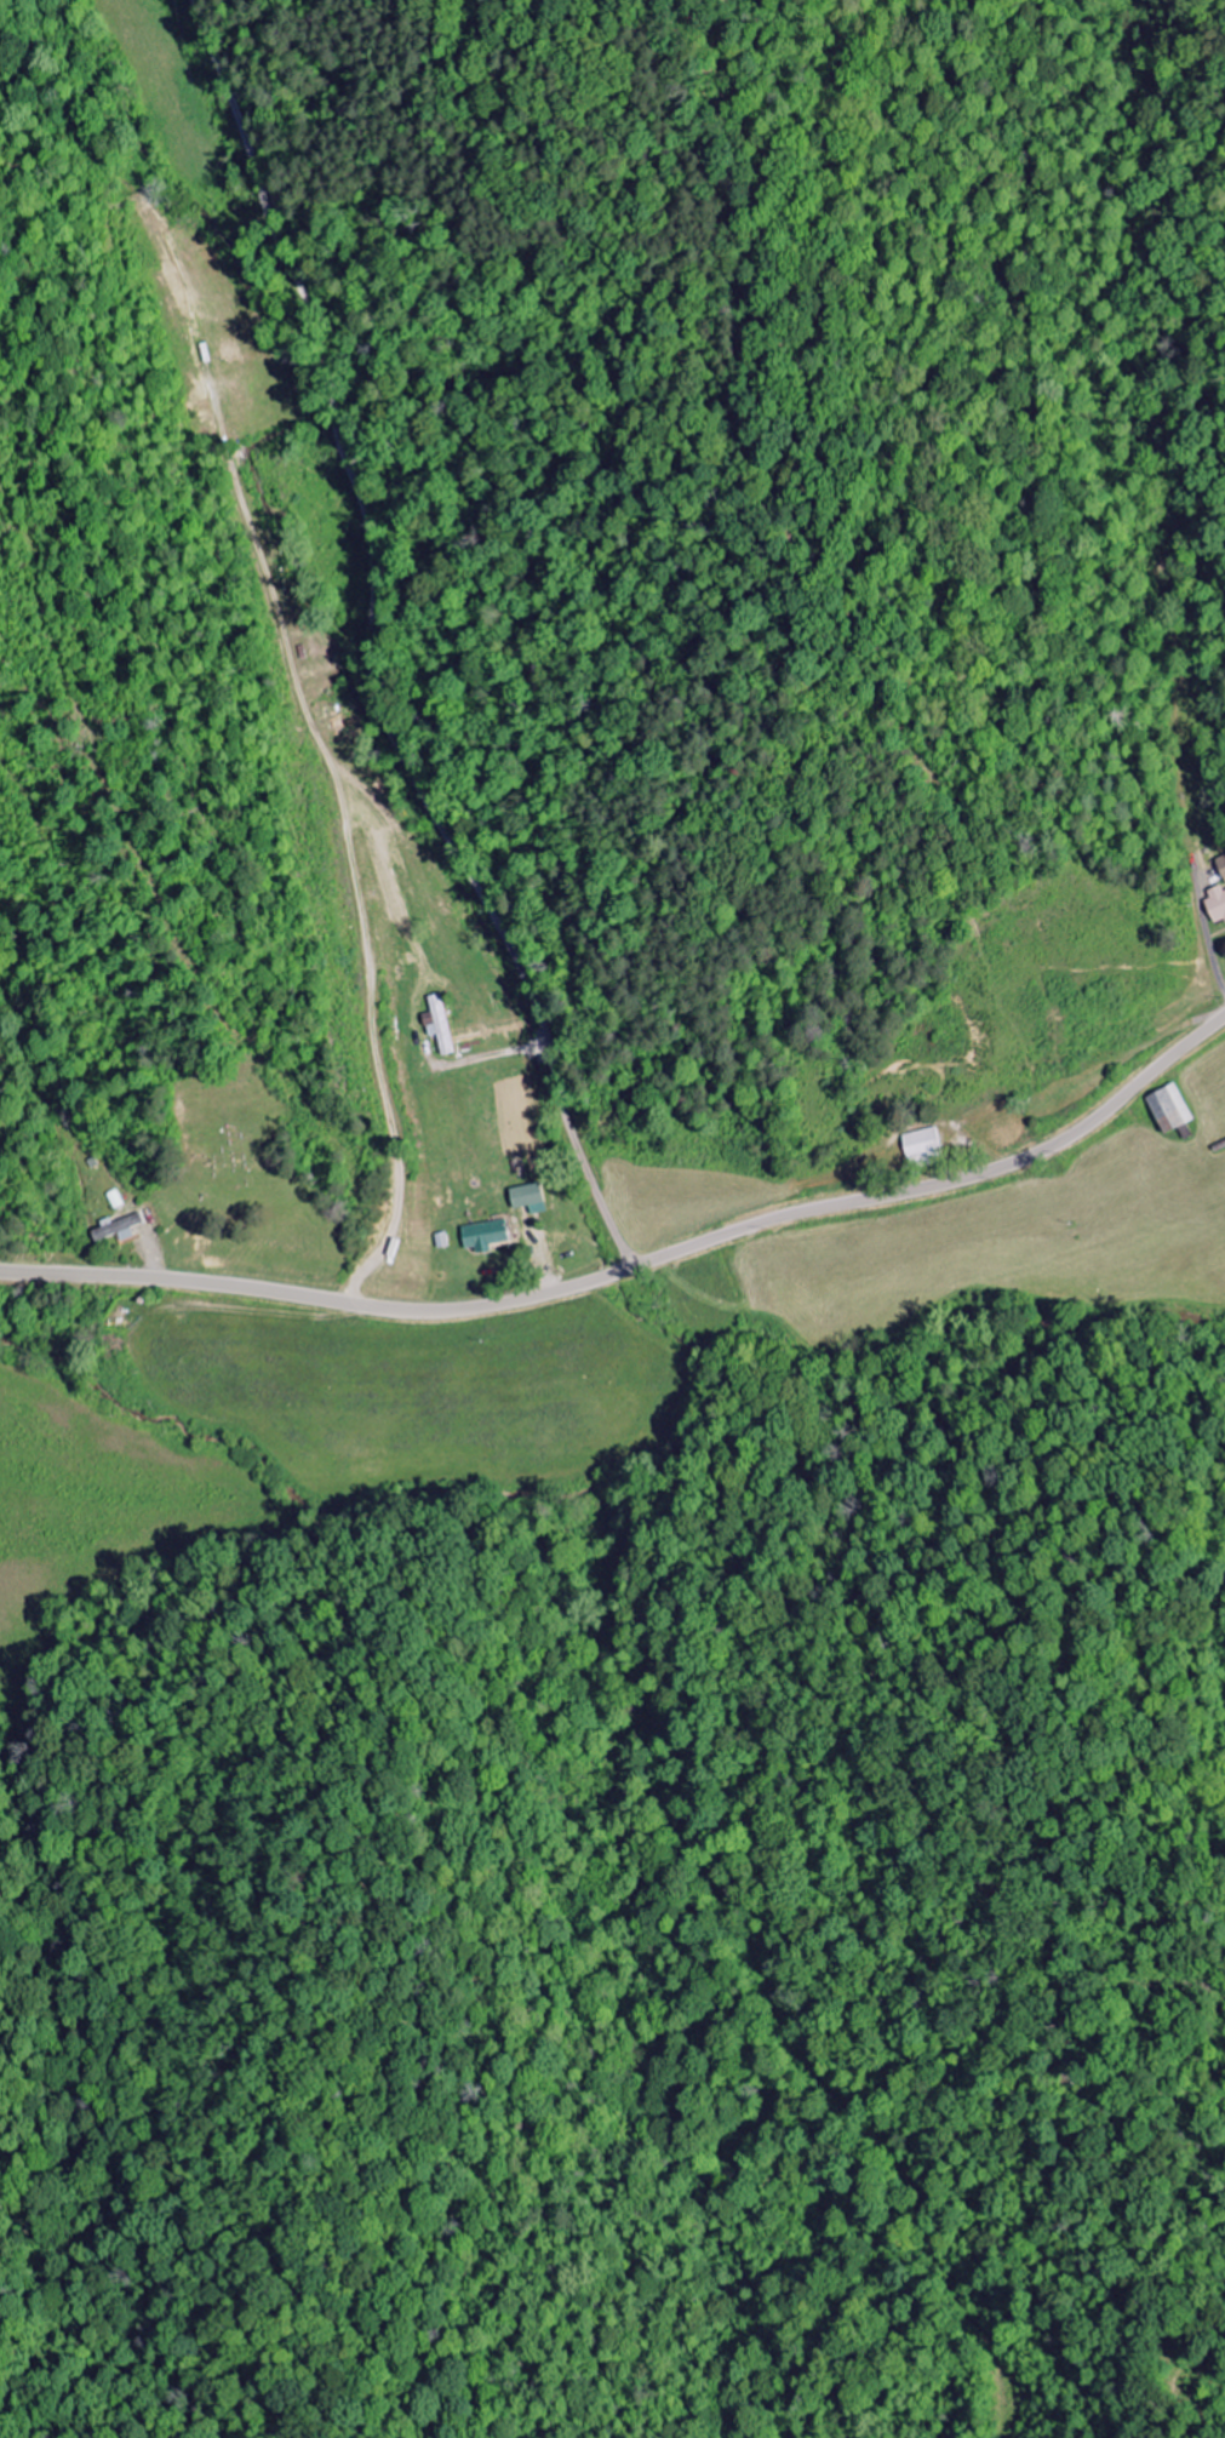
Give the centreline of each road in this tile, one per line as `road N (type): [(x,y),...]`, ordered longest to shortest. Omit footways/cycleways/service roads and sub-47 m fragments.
road 1 (residential): [(636,1267),(576,1139),(527,980),(377,691),(365,513),(328,374),(201,0)]
road 2 (tertiary): [(0,1271),(187,1281),(423,1311),(550,1294),(762,1223),(950,1183),(1044,1150),(1224,1017)]

